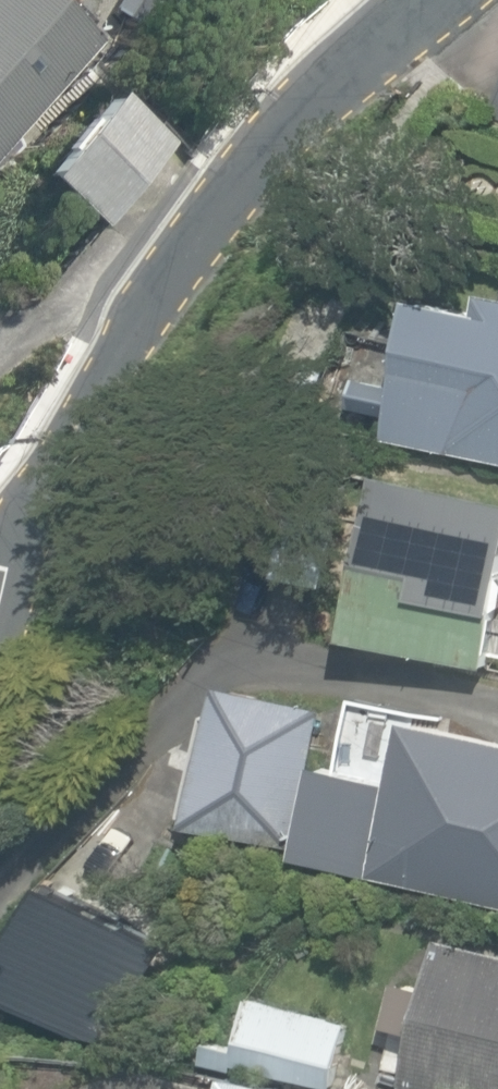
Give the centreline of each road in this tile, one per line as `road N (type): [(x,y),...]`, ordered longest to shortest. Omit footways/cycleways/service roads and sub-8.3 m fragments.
road 1 (unclassified): [(403,0),(145,293),(89,372),(0,616)]

